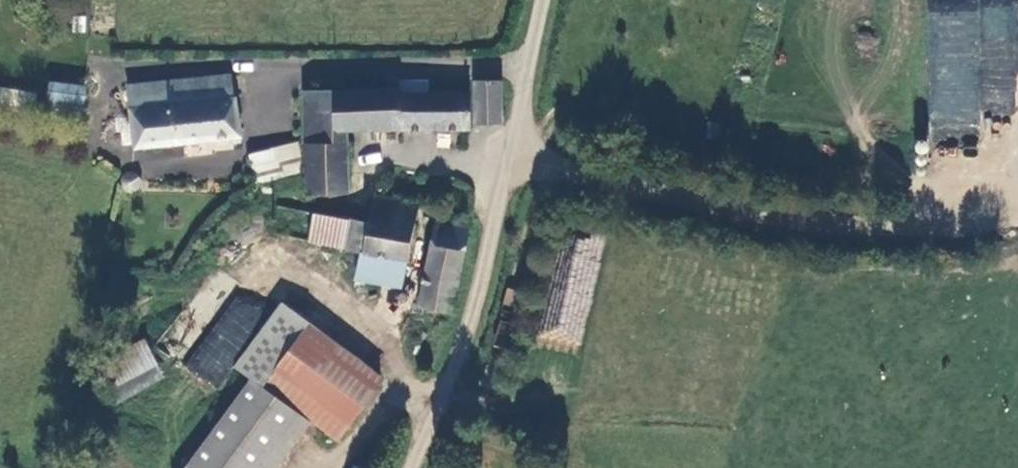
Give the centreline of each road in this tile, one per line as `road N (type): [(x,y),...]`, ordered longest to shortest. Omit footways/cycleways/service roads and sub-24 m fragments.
road 1 (track): [(1017,222),(936,228),(681,201),(515,157)]
road 2 (unclassified): [(417,467),(477,319),(548,0)]

